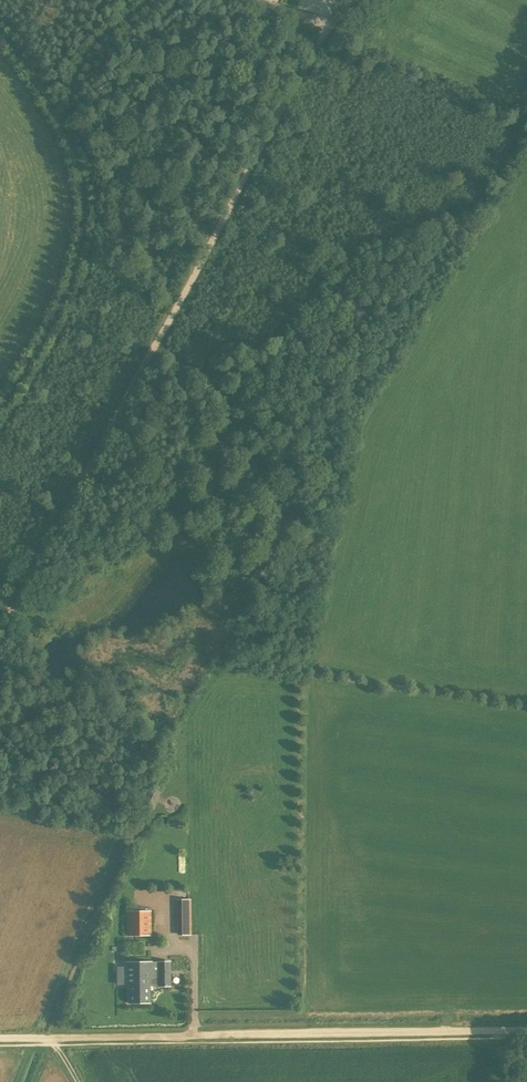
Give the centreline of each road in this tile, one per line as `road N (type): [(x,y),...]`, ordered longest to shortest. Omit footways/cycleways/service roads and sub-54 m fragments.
road 1 (track): [(351,0),(0,633)]
road 2 (track): [(0,1039),(526,1034)]
road 3 (track): [(0,403),(64,295),(85,199),(62,127),(0,45)]
road 4 (track): [(147,0),(102,54),(67,138)]

